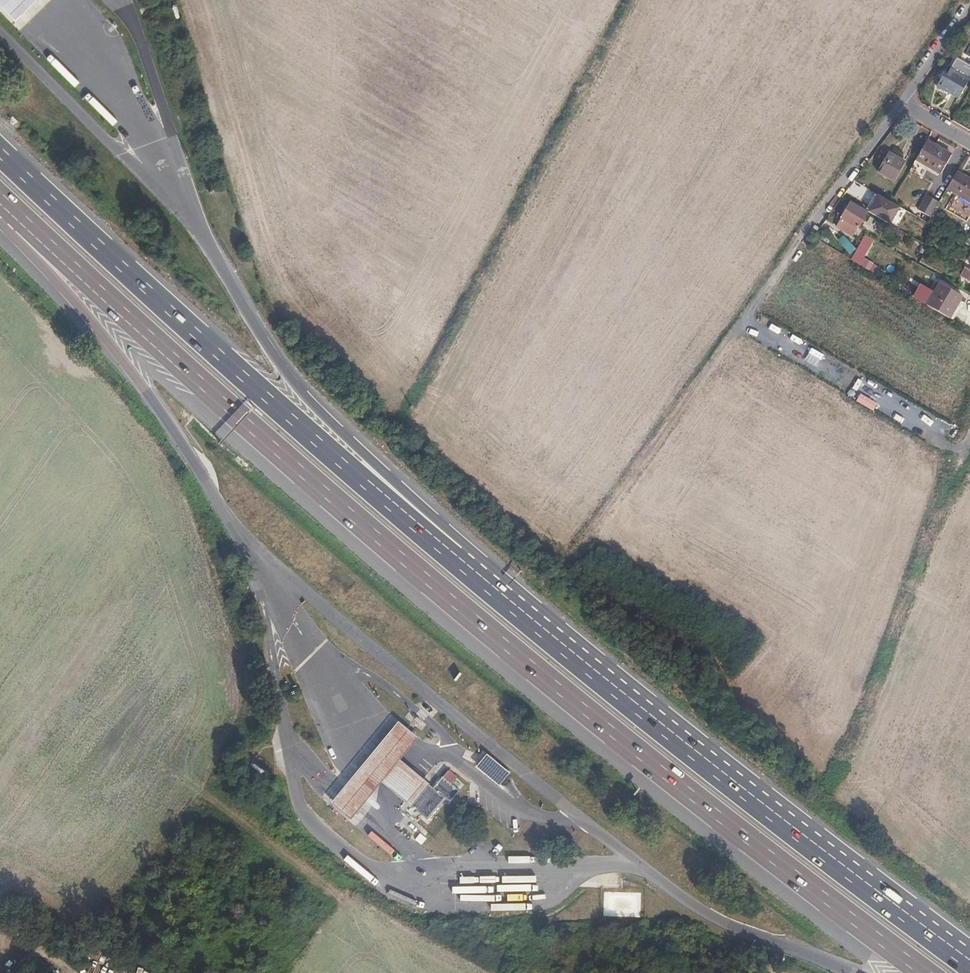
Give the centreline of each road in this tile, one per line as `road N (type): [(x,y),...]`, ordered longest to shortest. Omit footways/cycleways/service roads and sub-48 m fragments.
road 1 (motorway): [(14,212),(410,564),(927,972)]
road 2 (motorway): [(969,962),(769,814),(464,566)]
road 3 (motorway): [(464,566),(228,366),(0,150)]
road 4 (motorway): [(464,566),(463,545),(293,382),(191,212)]
road 5 (motorway): [(14,212),(14,236),(142,386),(235,526)]
road 6 (track): [(591,538),(799,240)]
road 7 (motorway): [(647,869),(714,916),(852,972)]
road 8 (residential): [(799,240),(899,103)]
road 9 (residential): [(899,103),(969,5)]

